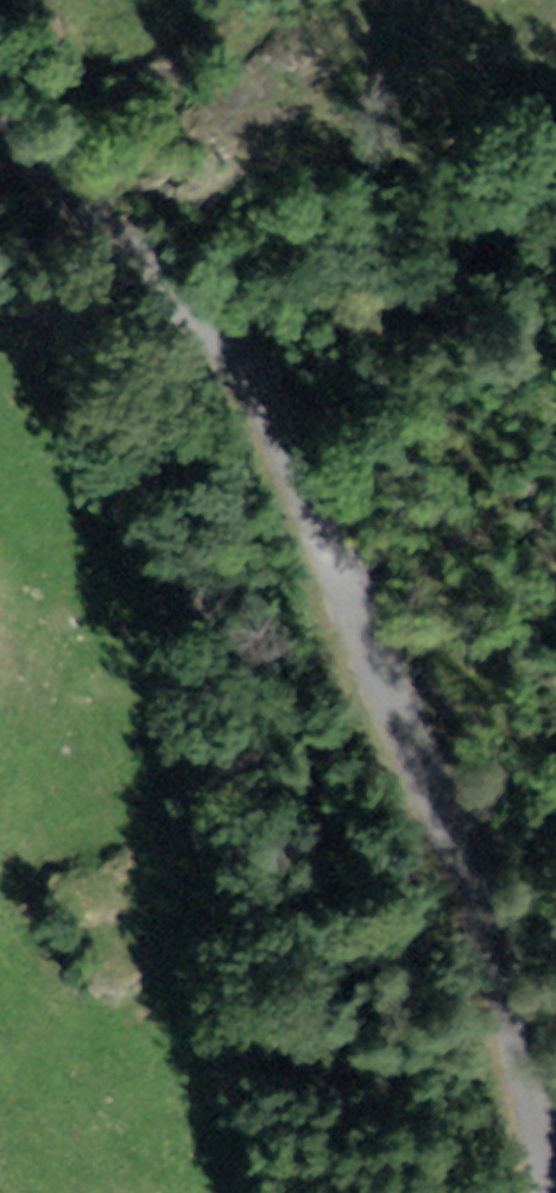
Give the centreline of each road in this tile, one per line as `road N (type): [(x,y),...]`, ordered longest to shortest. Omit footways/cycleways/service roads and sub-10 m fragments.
road 1 (residential): [(555,1145),(529,1014),(450,795),(355,586),(302,430),(213,298),(0,106)]
road 2 (track): [(284,1192),(226,967),(177,645),(108,404),(0,288)]

